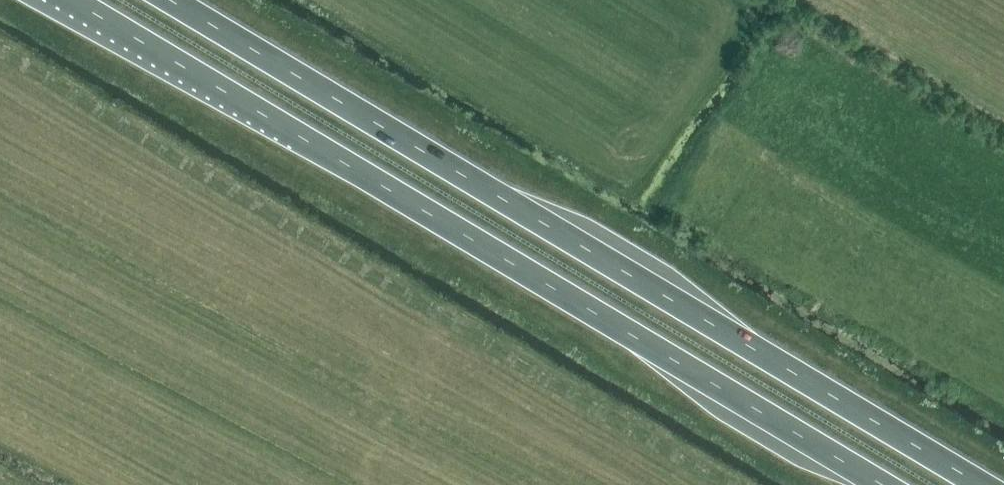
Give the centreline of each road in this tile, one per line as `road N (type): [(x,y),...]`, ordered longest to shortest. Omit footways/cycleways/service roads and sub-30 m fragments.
road 1 (trunk): [(71,0),(882,484)]
road 2 (trunk): [(980,484),(169,0)]

